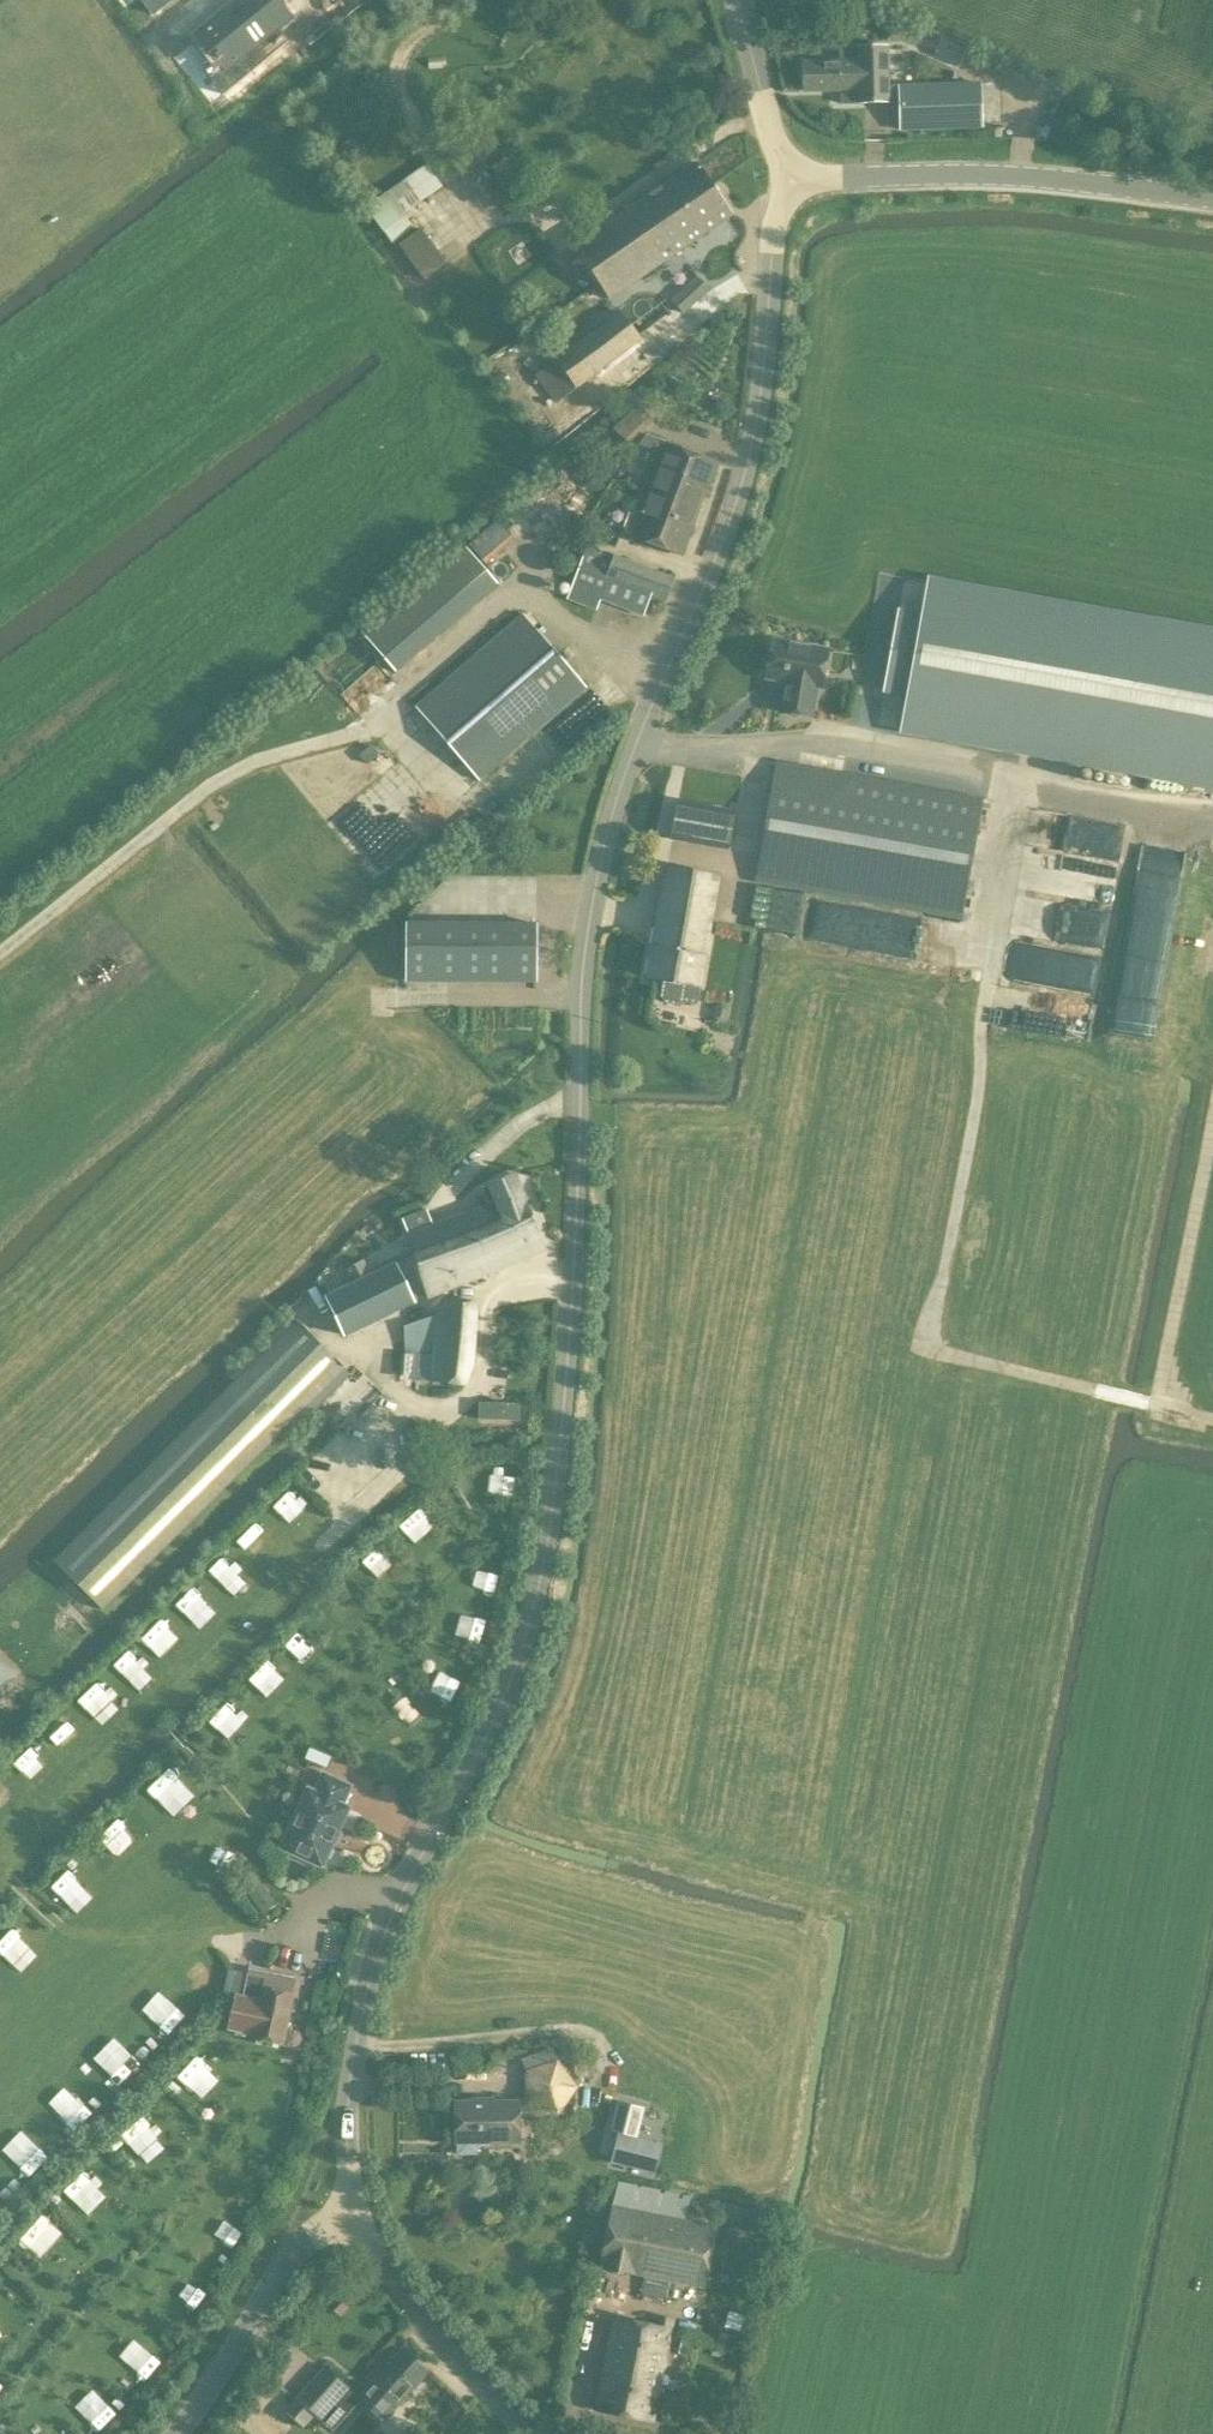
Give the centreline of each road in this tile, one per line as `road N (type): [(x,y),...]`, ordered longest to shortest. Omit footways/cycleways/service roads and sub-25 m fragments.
road 1 (unclassified): [(354,2213),(347,2126),(373,1965),(502,1717),(561,1493),(581,1258),(582,984),(605,835),(744,490),(777,309),(778,181)]
road 2 (track): [(0,958),(218,783),(370,733),(386,718)]
road 3 (tertiary): [(1212,205),(959,182),(778,181)]
road 4 (unclassified): [(173,2433),(224,2371),(286,2261),(314,2234),(354,2213)]
road 5 (unclassified): [(526,2433),(489,2401),(399,2287),(354,2213)]
road 6 (tertiary): [(778,181),(739,0)]

